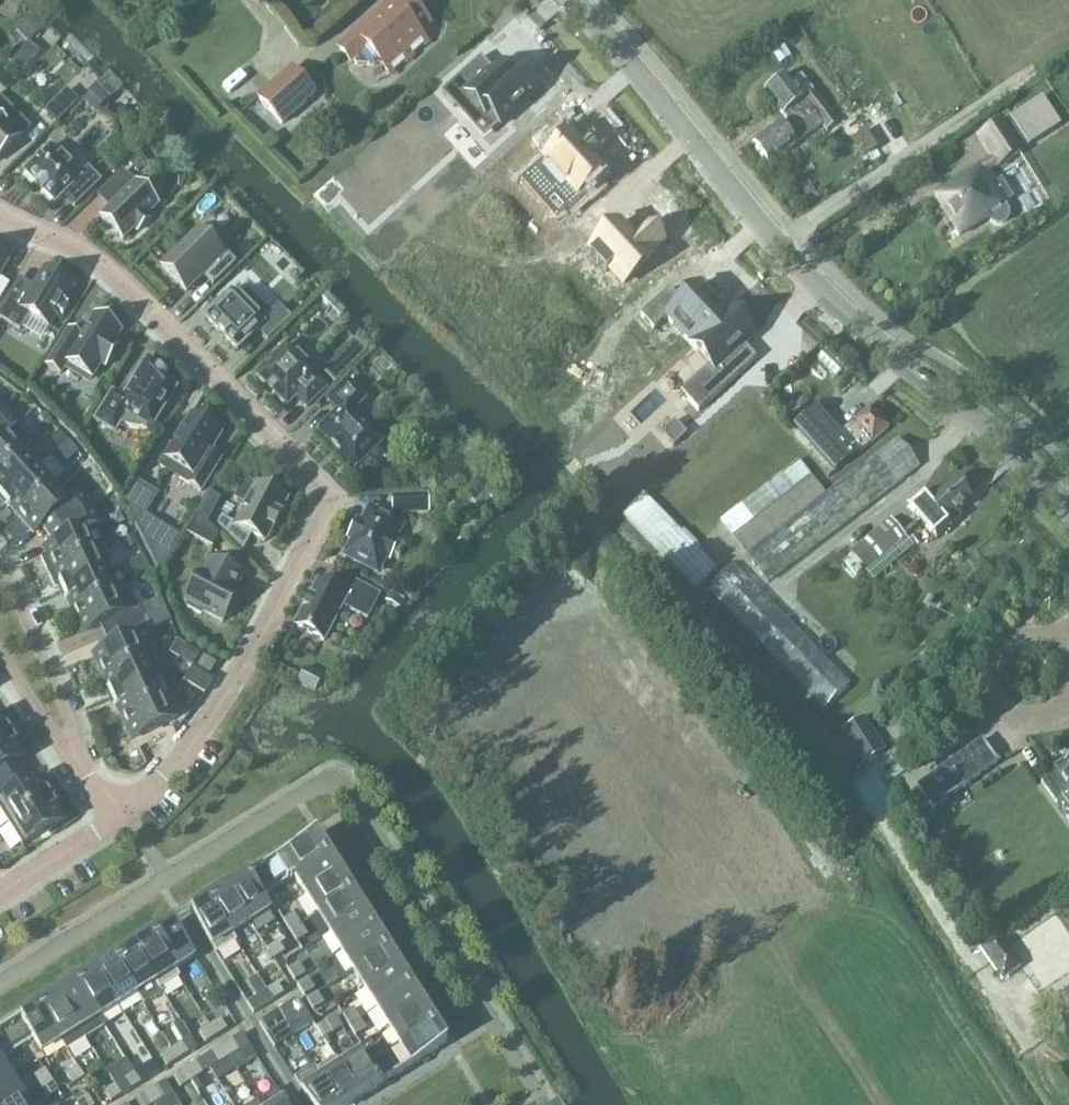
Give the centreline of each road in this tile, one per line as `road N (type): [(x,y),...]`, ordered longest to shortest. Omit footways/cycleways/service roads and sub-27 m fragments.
road 1 (residential): [(115,818),(168,773),(214,712),(254,649),(326,494),(87,250),(0,211)]
road 2 (tertiary): [(1068,513),(988,429),(866,336),(757,224),(601,29),(569,0)]
road 3 (residential): [(89,776),(0,568)]
road 4 (residential): [(0,651),(89,776)]
road 5 (residential): [(0,892),(115,818)]

